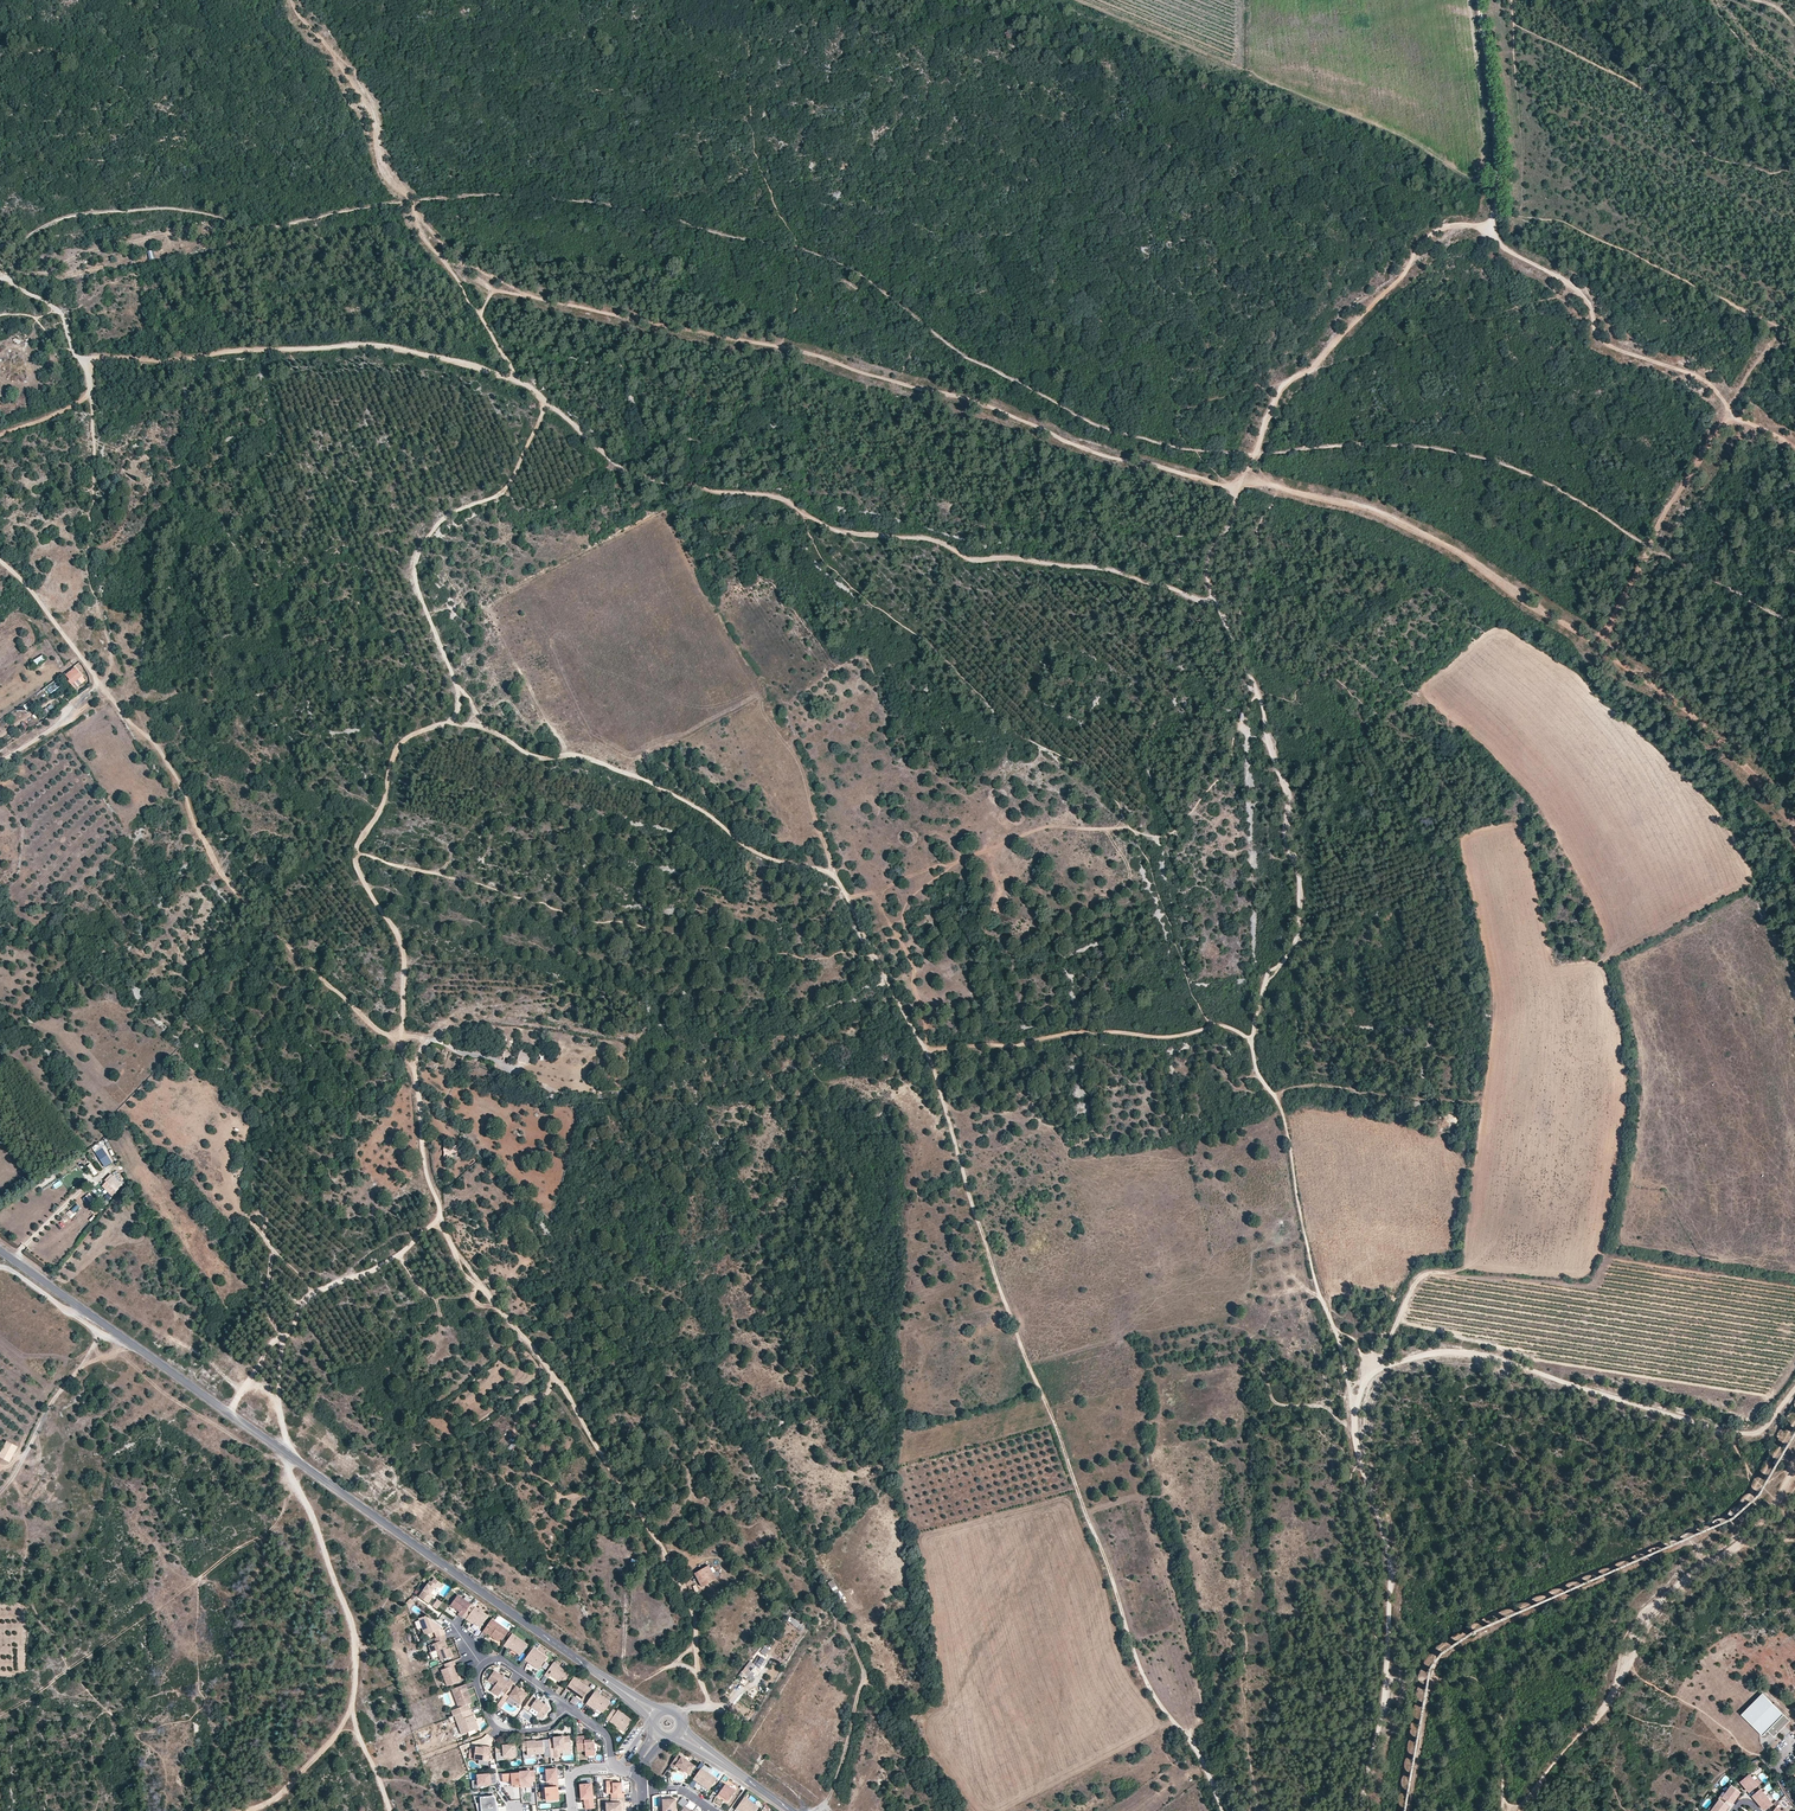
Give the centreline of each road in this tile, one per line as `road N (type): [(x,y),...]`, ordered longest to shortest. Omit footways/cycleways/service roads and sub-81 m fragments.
road 1 (track): [(840,882),(758,855),(657,785),(582,757),(540,759),(488,728),(429,731),(405,742),(392,762),(356,866),(402,945),(399,1045),(417,1078),(424,1159),(441,1220),(395,1257),(314,1294),(294,1321),(281,1376),(295,1453),(291,1478),(346,1611),(356,1649),(354,1719),(390,1810)]
road 2 (track): [(1223,1810),(1199,1756),(1140,1667),(992,1268),(938,1079),(840,882)]
road 3 (track): [(1258,696),(1229,768),(1164,837),(1047,827),(892,884),(879,904),(914,970),(926,1053),(1092,1030),(1164,1038),(1211,1026)]
road 4 (track): [(1213,598),(1260,699),(1288,794),(1299,925),(1285,962),(1269,974),(1252,1043),(1258,1074),(1282,1111),(1314,1283),(1340,1341),(1355,1416)]
road 5 (track): [(1239,482),(1213,486),(1123,461),(994,410),(797,351),(492,290)]
road 6 (tertiary): [(0,1251),(622,1691)]
road 7 (track): [(418,1084),(690,1363),(731,1419),(864,1668)]
road 8 (track): [(1794,829),(1769,791),(1687,710),(1474,564),(1369,509),(1239,482)]
road 9 (track): [(441,1220),(453,1248),(566,1392),(695,1614),(697,1676),(708,1704),(679,1713)]
road 10 (track): [(0,436),(90,394),(89,363),(102,357),(156,362),(378,344),(516,380)]
road 11 (track): [(417,1078),(429,1041),(381,1033),(303,964),(223,873),(159,747),(103,686)]
road 12 (track): [(1794,1390),(1758,1432),(1748,1434),(1476,1355),(1439,1353),(1373,1372),(1355,1416)]
road 13 (track): [(1520,1810),(1601,1716),(1652,1608),(1775,1507),(1794,1469)]
road 14 (track): [(807,515),(846,535),(938,543),(970,563),(1096,570),(1213,598)]
road 15 (track): [(840,882),(795,750),(667,518)]
road 16 (track): [(1355,1416),(1392,1593),(1382,1716),(1361,1810)]
road 17 (track): [(547,402),(506,490),(442,521),(417,559),(418,590),(457,685),(453,724)]
road 18 (track): [(1489,229),(1452,225),(1432,236),(1309,375),(1281,387),(1239,482)]
road 19 (track): [(1589,643),(1607,631),(1662,515),(1781,328)]
road 20 (track): [(516,380),(609,457),(649,478),(781,498),(807,515)]
road 21 (track): [(1494,217),(1563,223),(1794,338)]
road 22 (track): [(442,258),(385,168),(375,113),(294,0)]
road 23 (track): [(103,686),(112,654),(88,564),(90,394)]
road 24 (track): [(1794,447),(1733,417),(1700,376),(1600,342),(1590,304),(1570,285)]
road 25 (track): [(1480,0),(1501,144),(1489,229)]
road 26 (track): [(1275,1099),(1314,1084),(1482,1101)]
road 27 (track): [(135,1347),(76,1371),(0,1493)]
road 28 (track): [(963,1810),(864,1668)]
road 29 (track): [(103,686),(0,556)]
road 30 (track): [(352,1701),(327,1746),(279,1794),(249,1810)]
road 31 (track): [(864,1668),(845,1753),(816,1810)]
road 32 (track): [(1461,1271),(1424,1274),(1412,1287),(1373,1372)]
road 33 (track): [(0,1268),(127,1341)]
road 34 (residential): [(482,1667),(478,1684),(499,1728),(548,1727),(569,1707)]
road 35 (track): [(442,258),(516,380)]
road 36 (track): [(89,363),(77,357),(61,313),(0,281)]
road 37 (track): [(100,682),(57,727),(0,761)]
road 38 (track): [(1213,598),(1207,567),(1234,519),(1239,482)]

